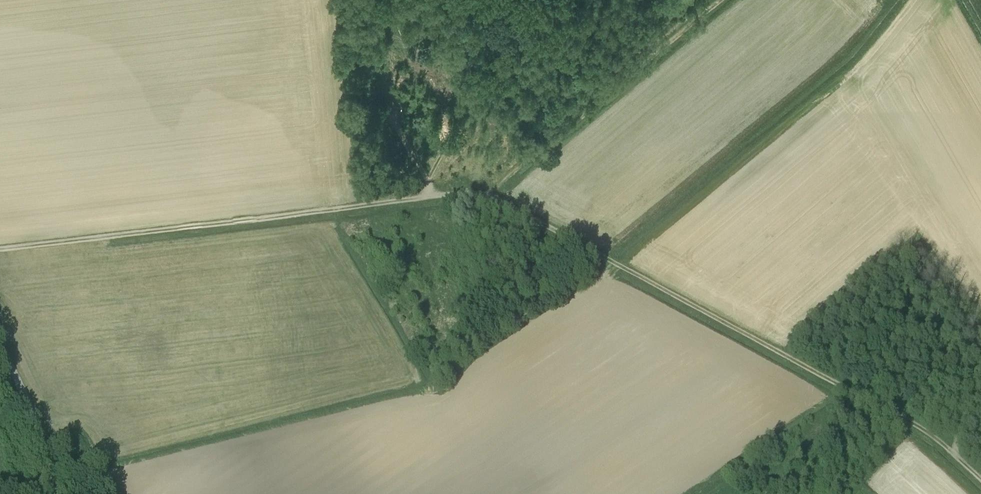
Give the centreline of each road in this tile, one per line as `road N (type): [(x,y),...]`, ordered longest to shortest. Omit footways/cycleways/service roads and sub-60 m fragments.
road 1 (track): [(980,479),(930,434),(481,190),(0,250)]
road 2 (unclassified): [(55,493),(35,416),(0,347)]

